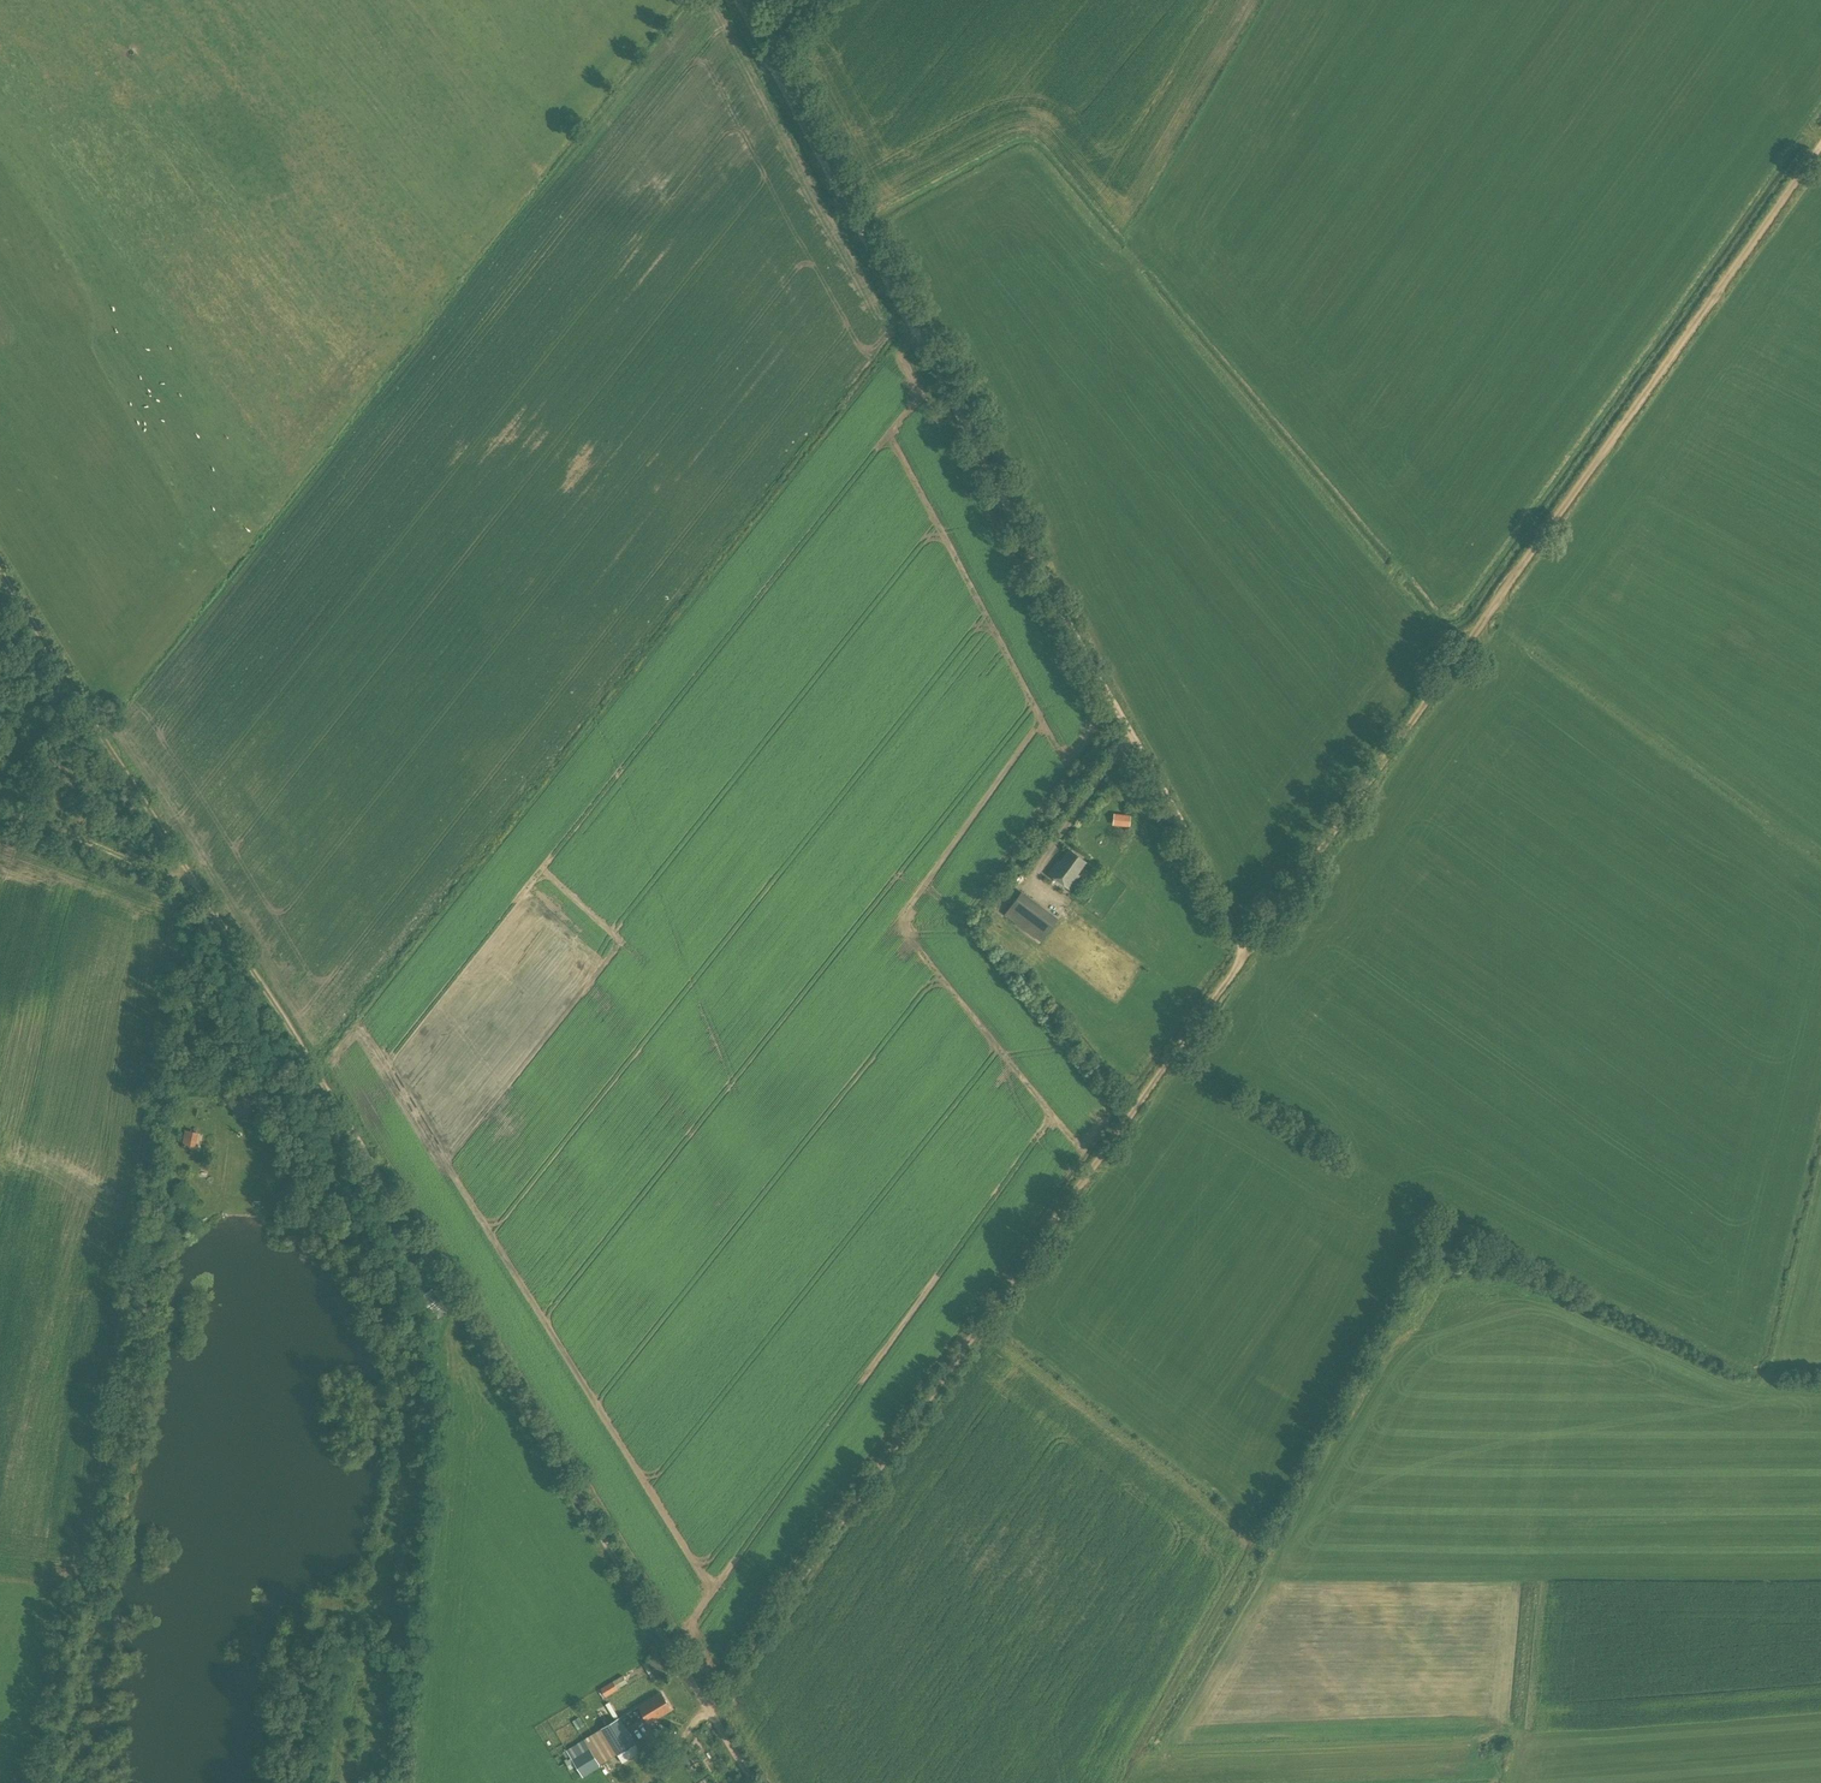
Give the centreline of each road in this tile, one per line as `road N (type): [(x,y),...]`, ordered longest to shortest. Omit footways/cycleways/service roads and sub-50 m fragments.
road 1 (track): [(0,568),(707,1707)]
road 2 (track): [(1249,946),(742,0)]
road 3 (track): [(1249,946),(1820,148)]
road 4 (track): [(707,1707),(1249,946)]
road 5 (track): [(0,817),(163,875),(189,872)]

